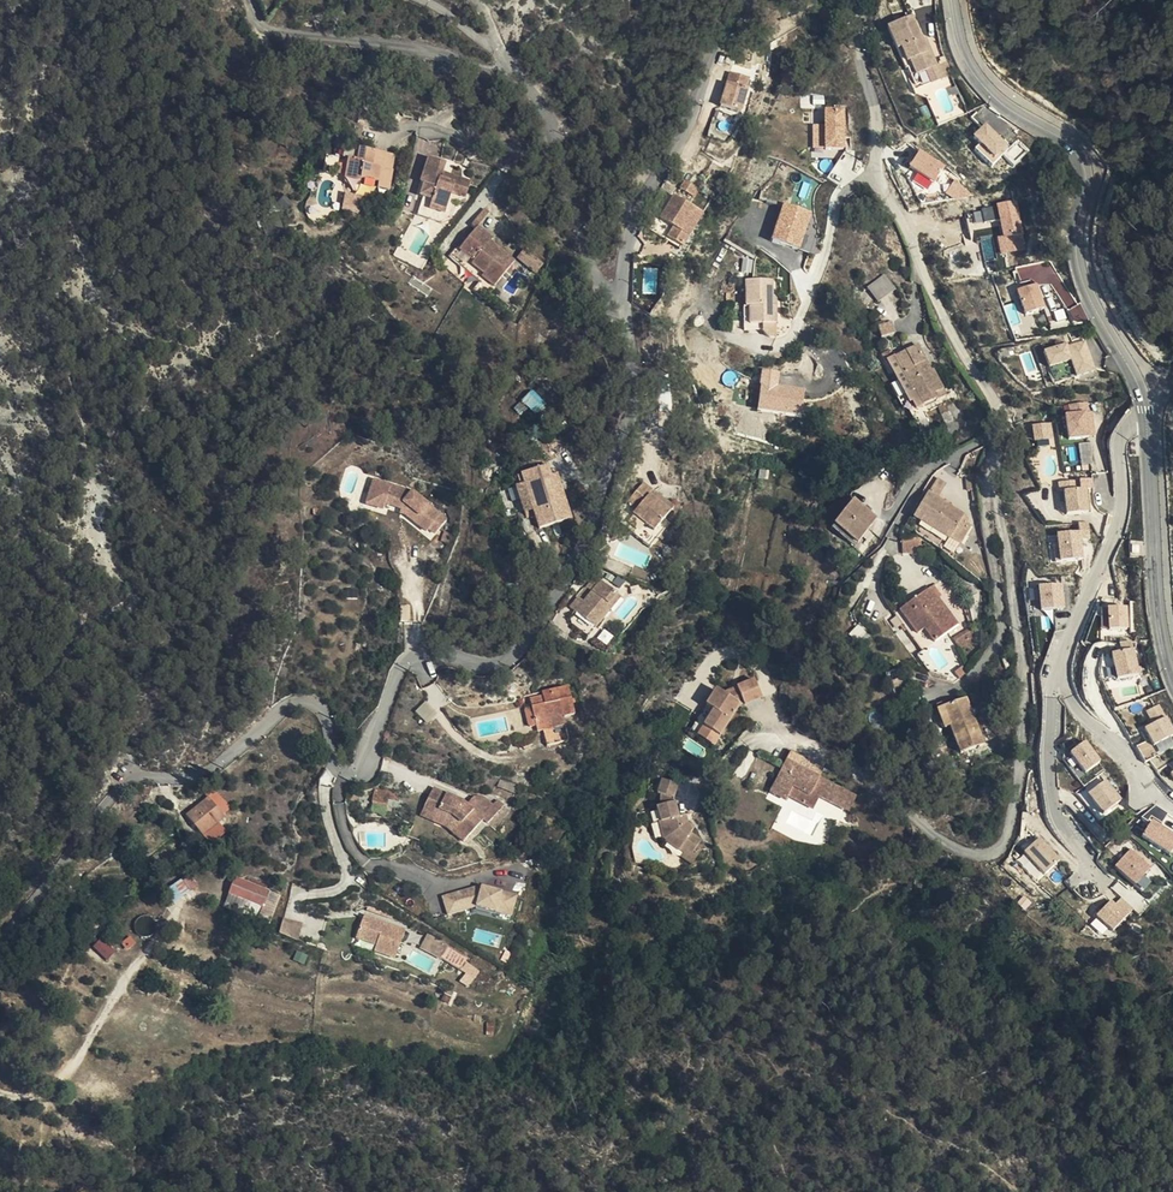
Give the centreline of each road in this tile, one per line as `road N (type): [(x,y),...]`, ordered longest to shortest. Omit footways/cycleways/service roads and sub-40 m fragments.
road 1 (residential): [(127,778),(212,772),(303,699),(327,718),(335,768),(355,772),(410,659),(435,653),(480,665),(510,662),(541,625),(592,532),(632,380),(625,303)]
road 2 (residential): [(1172,679),(1156,591),(1147,408),(1079,268),(1083,161),(1072,145),(984,86),(960,47),(952,0)]
road 3 (residential): [(625,303),(622,263),(642,200),(741,0)]
road 4 (residential): [(518,76),(446,54),(276,32),(259,24),(247,0)]
road 5 (track): [(0,1109),(20,1112),(50,1097),(168,922)]
road 6 (residential): [(625,303),(605,294),(587,265),(553,125),(518,76)]

